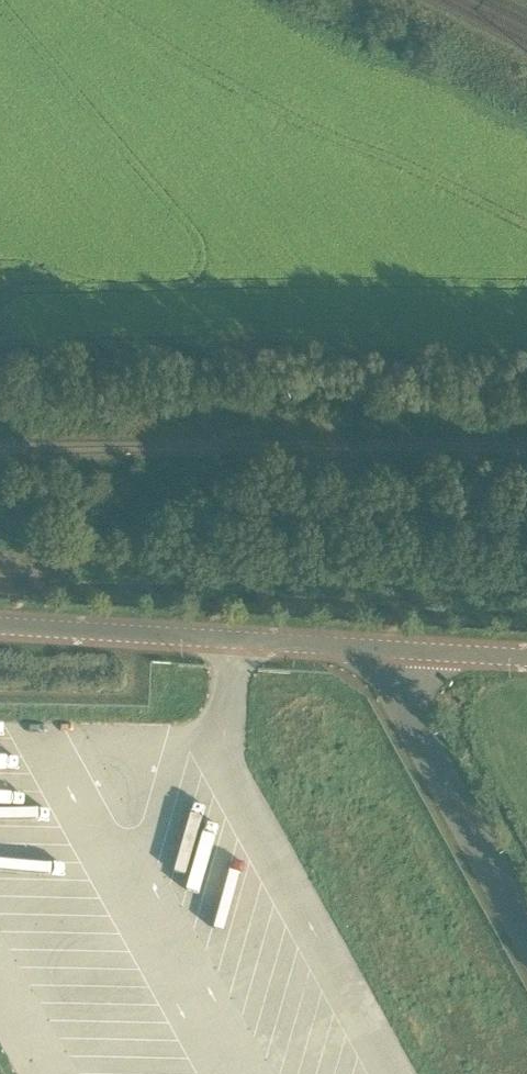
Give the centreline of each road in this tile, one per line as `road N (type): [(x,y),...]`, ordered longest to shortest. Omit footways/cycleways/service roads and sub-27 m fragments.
road 1 (unclassified): [(0,630),(406,652)]
road 2 (unclassified): [(526,938),(406,712),(406,652)]
road 3 (unclassified): [(406,652),(526,660)]

